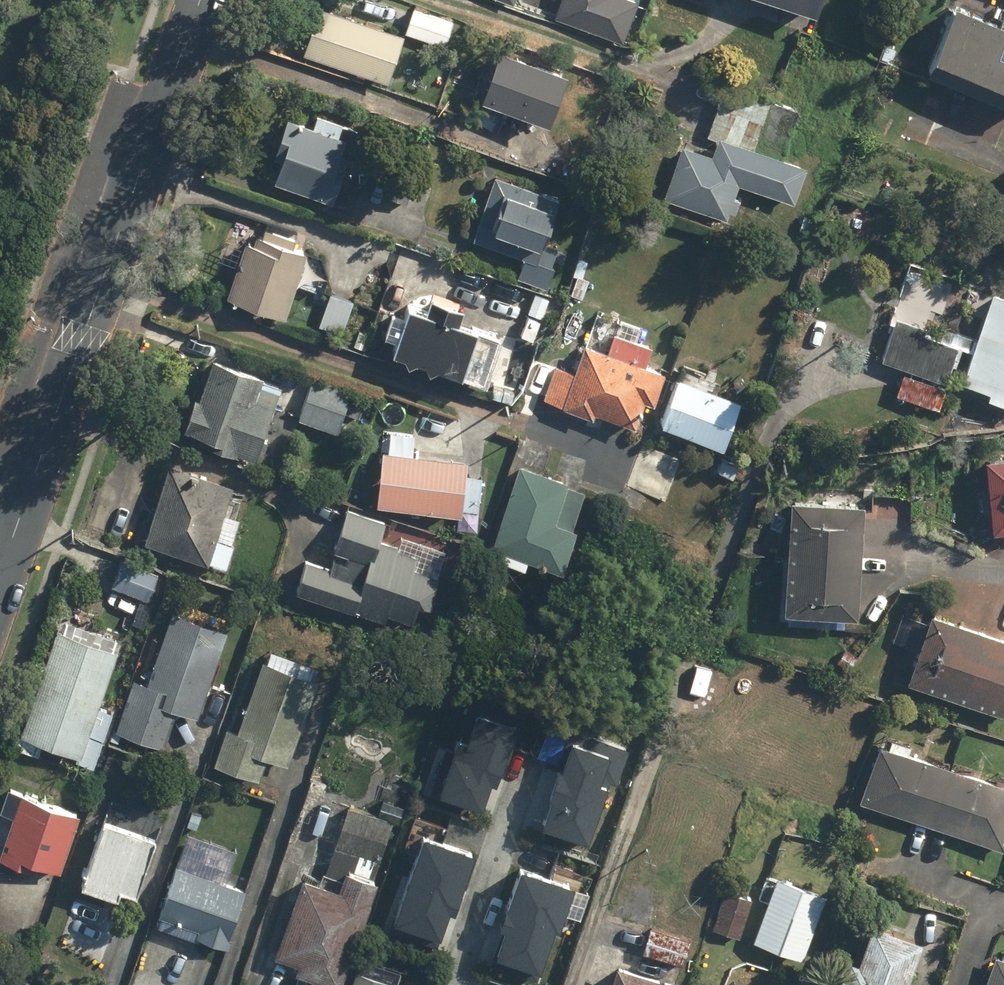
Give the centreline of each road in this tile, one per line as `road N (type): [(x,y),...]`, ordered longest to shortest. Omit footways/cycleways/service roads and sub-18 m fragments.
road 1 (residential): [(0,574),(200,0)]

